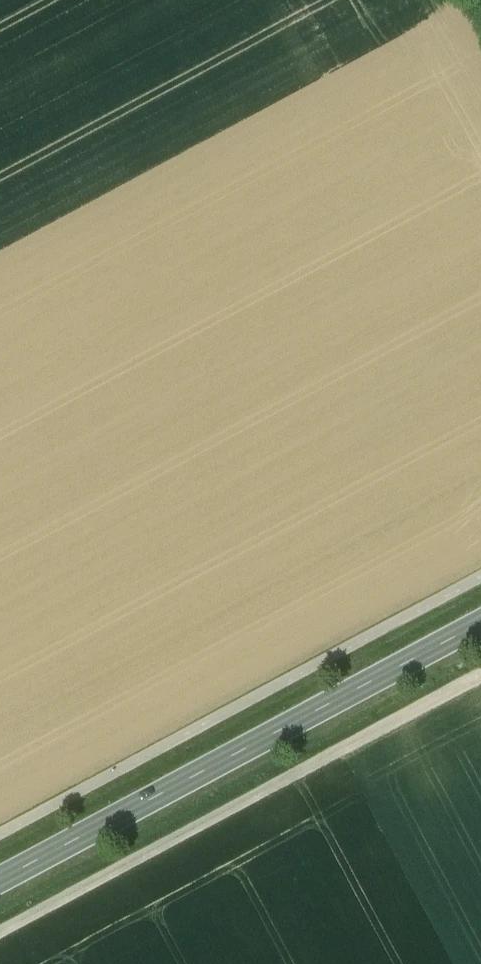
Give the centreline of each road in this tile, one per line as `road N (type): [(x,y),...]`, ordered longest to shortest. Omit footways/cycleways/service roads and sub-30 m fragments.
road 1 (track): [(480,577),(0,836)]
road 2 (secondary): [(0,885),(480,629)]
road 3 (track): [(0,934),(480,679)]

